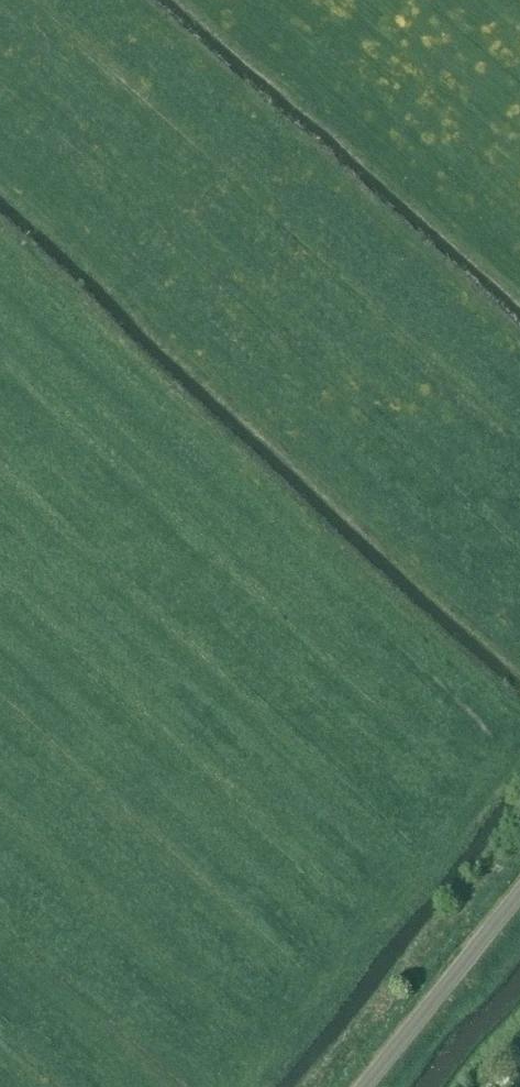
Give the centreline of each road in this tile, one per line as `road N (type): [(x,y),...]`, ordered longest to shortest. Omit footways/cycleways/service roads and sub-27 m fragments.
road 1 (unclassified): [(519,897),(362,1086)]

